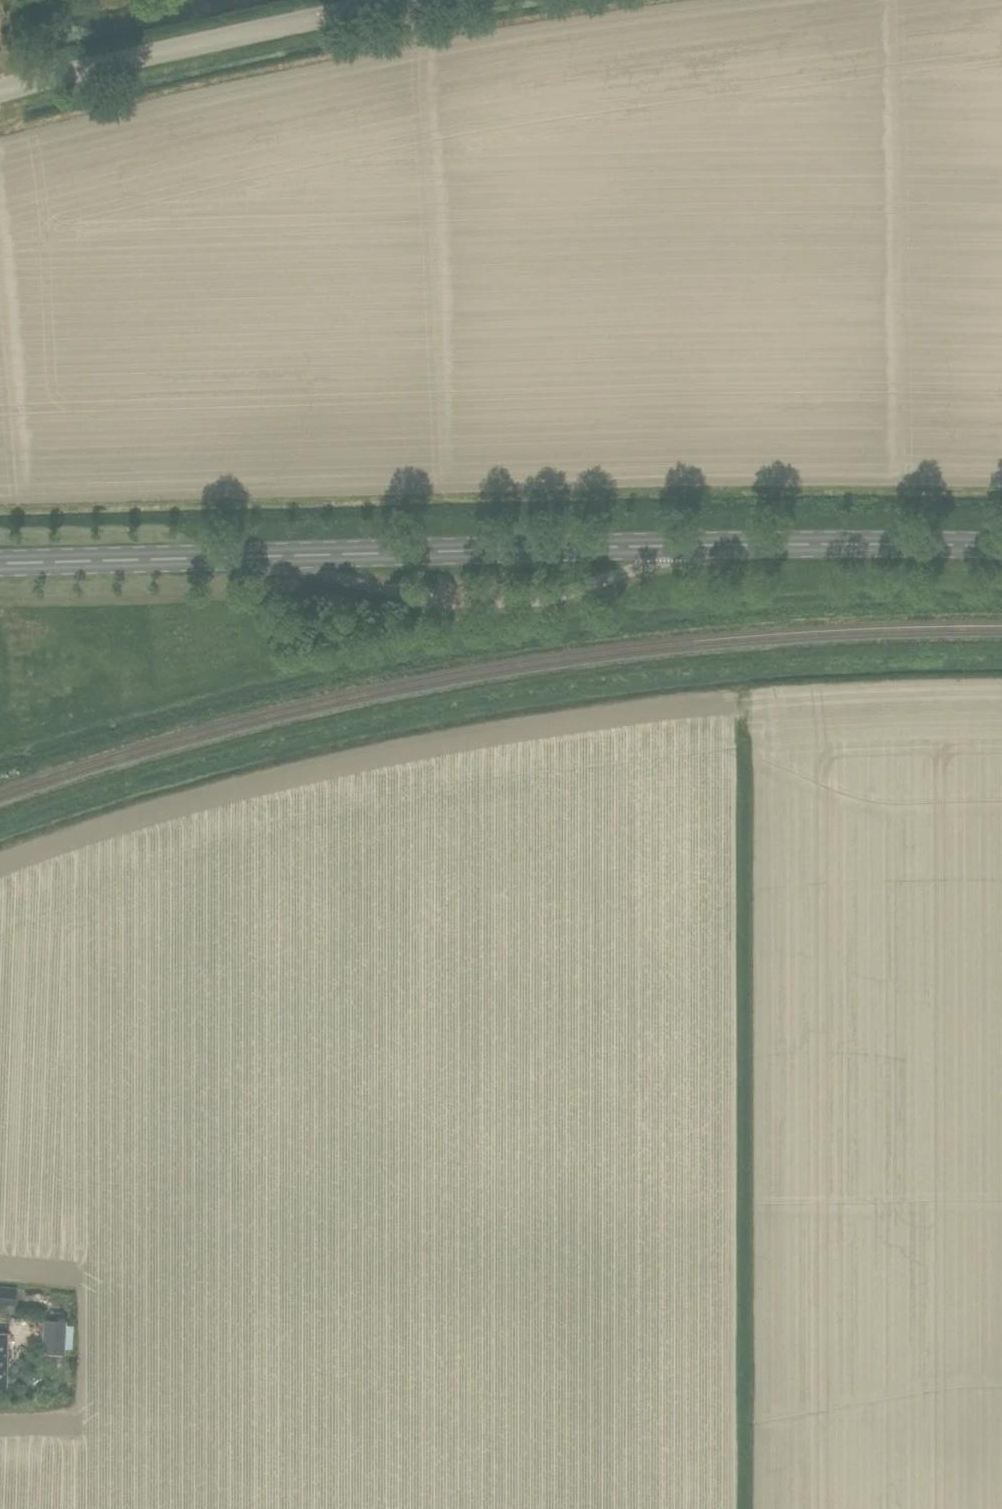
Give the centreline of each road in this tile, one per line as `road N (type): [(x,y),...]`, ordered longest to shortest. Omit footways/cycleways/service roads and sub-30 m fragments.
road 1 (primary): [(0,565),(688,543),(1001,546)]
road 2 (tertiary): [(0,93),(374,5)]

